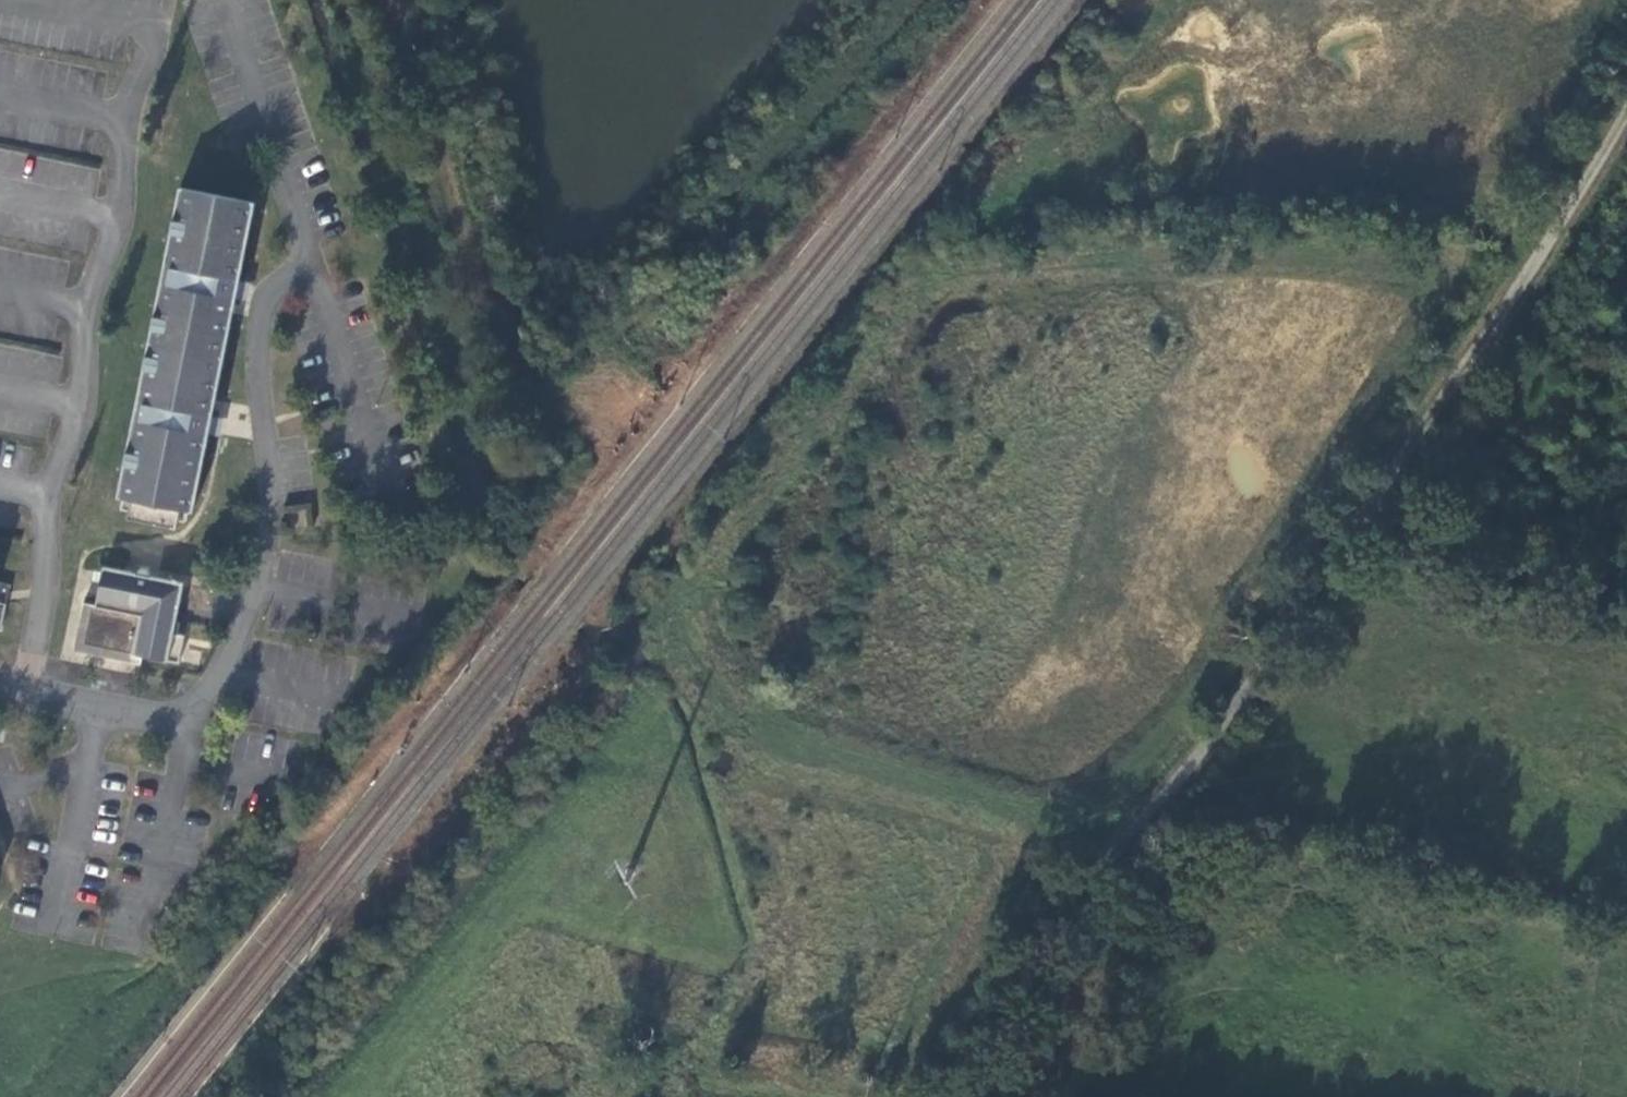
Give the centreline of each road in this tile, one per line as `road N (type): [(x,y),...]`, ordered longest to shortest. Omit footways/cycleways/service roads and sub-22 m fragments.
road 1 (track): [(986,1096),(1626,114)]
road 2 (residential): [(188,723),(274,593),(256,357),(262,300),(303,250),(223,0)]
road 3 (track): [(1379,501),(1626,588)]
road 4 (unclassified): [(0,687),(188,723)]

